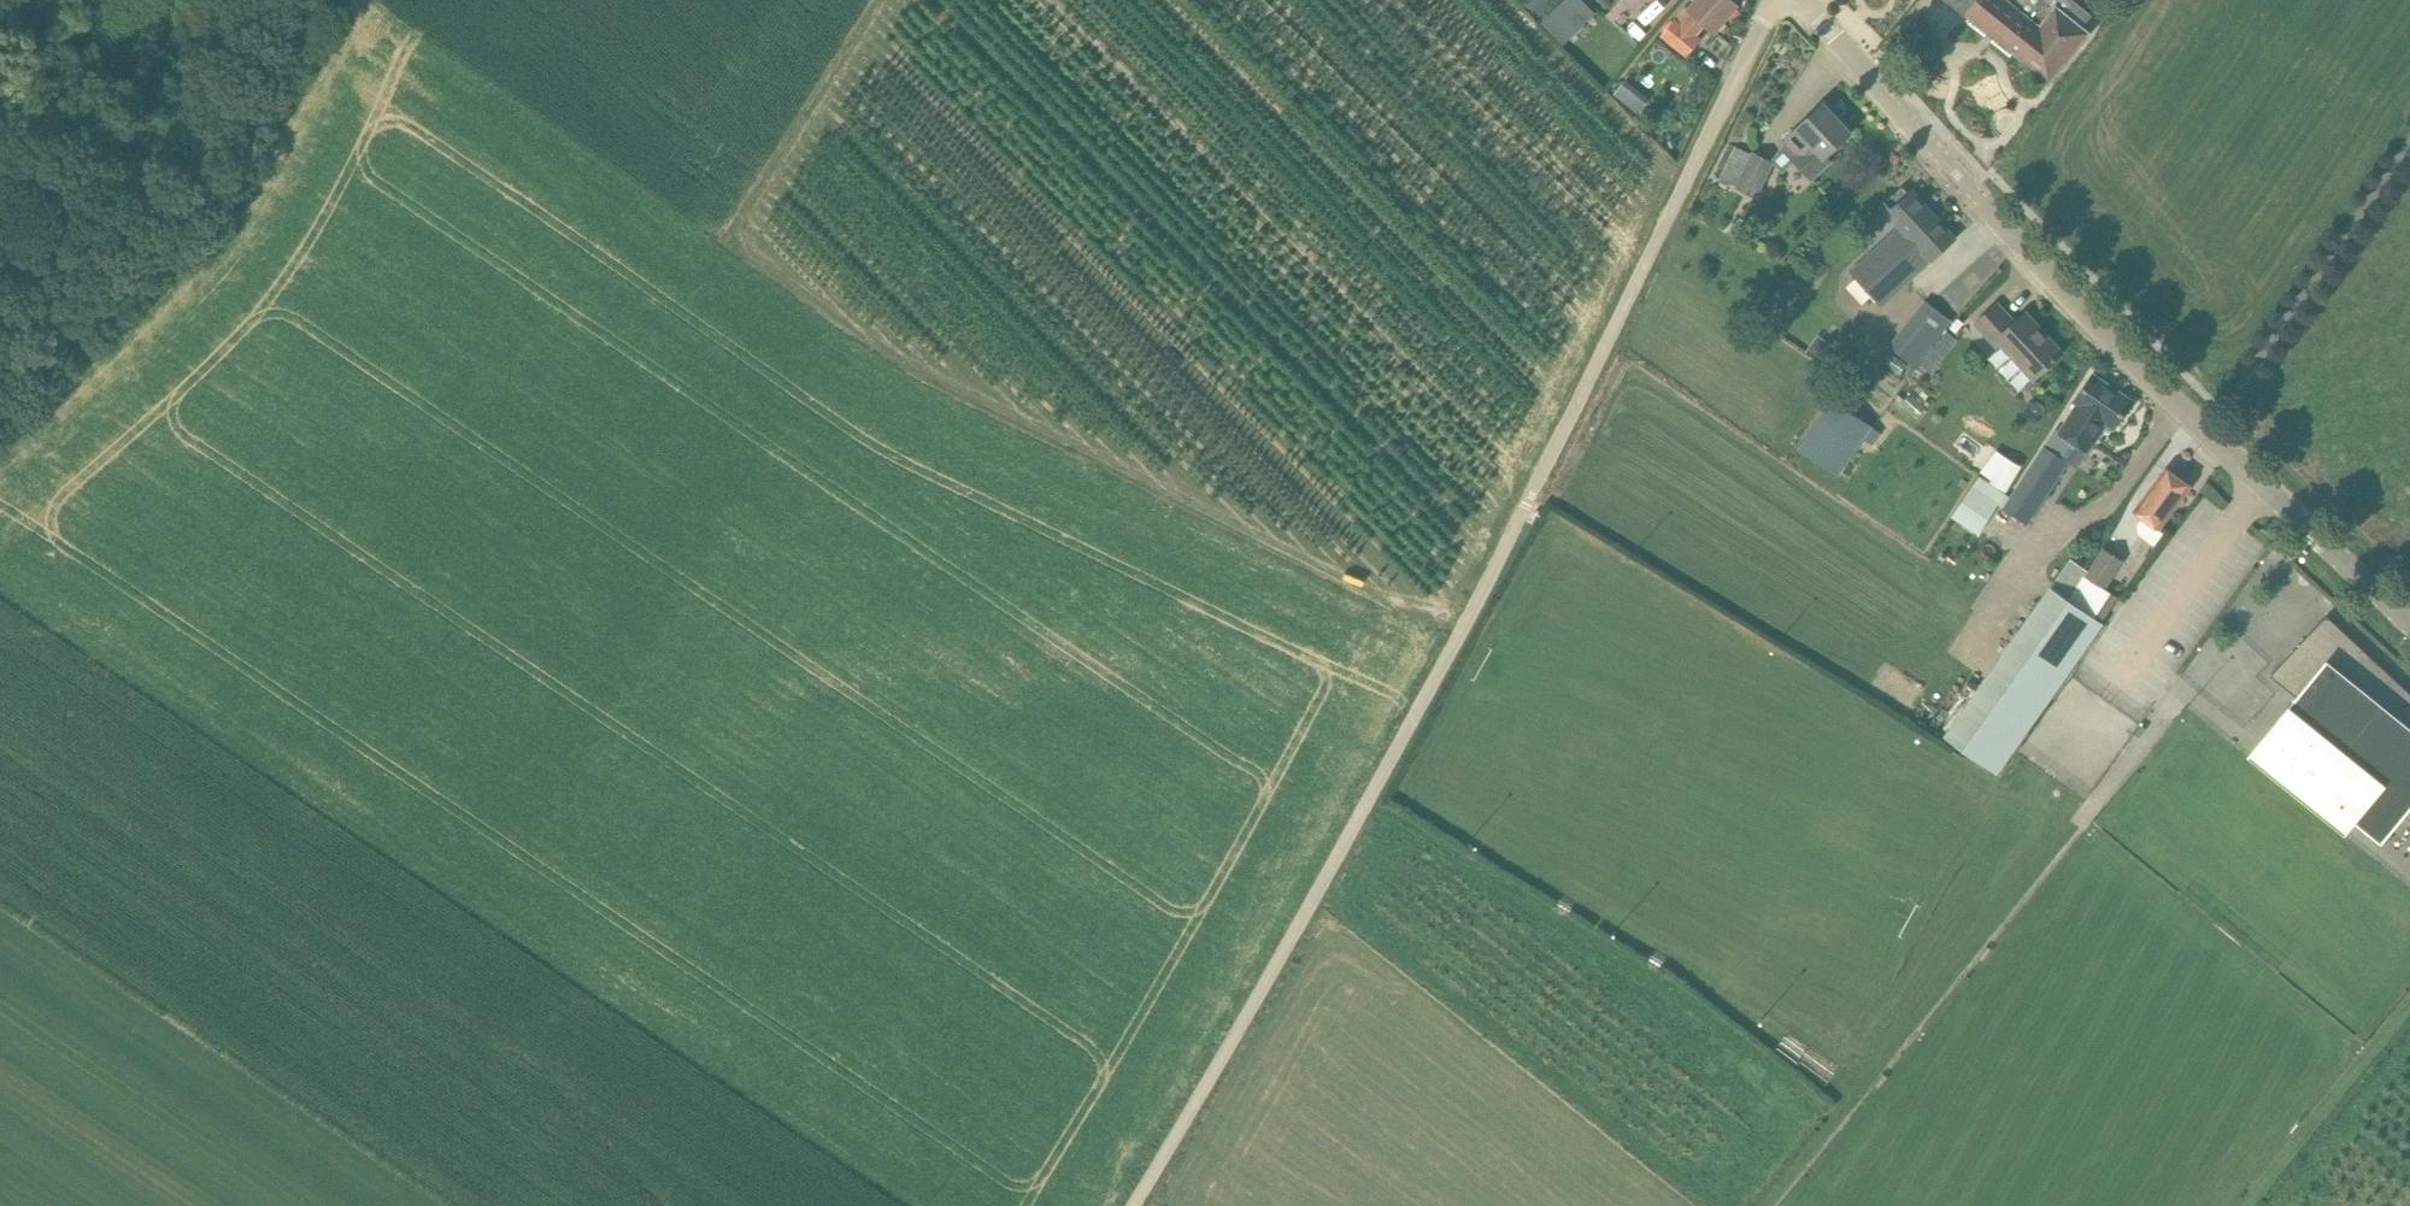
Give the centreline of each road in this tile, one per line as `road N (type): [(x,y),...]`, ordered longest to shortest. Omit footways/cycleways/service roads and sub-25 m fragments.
road 1 (unclassified): [(1137,1205),(1443,667),(1775,0)]
road 2 (tertiary): [(2409,621),(2209,427),(1806,0)]

